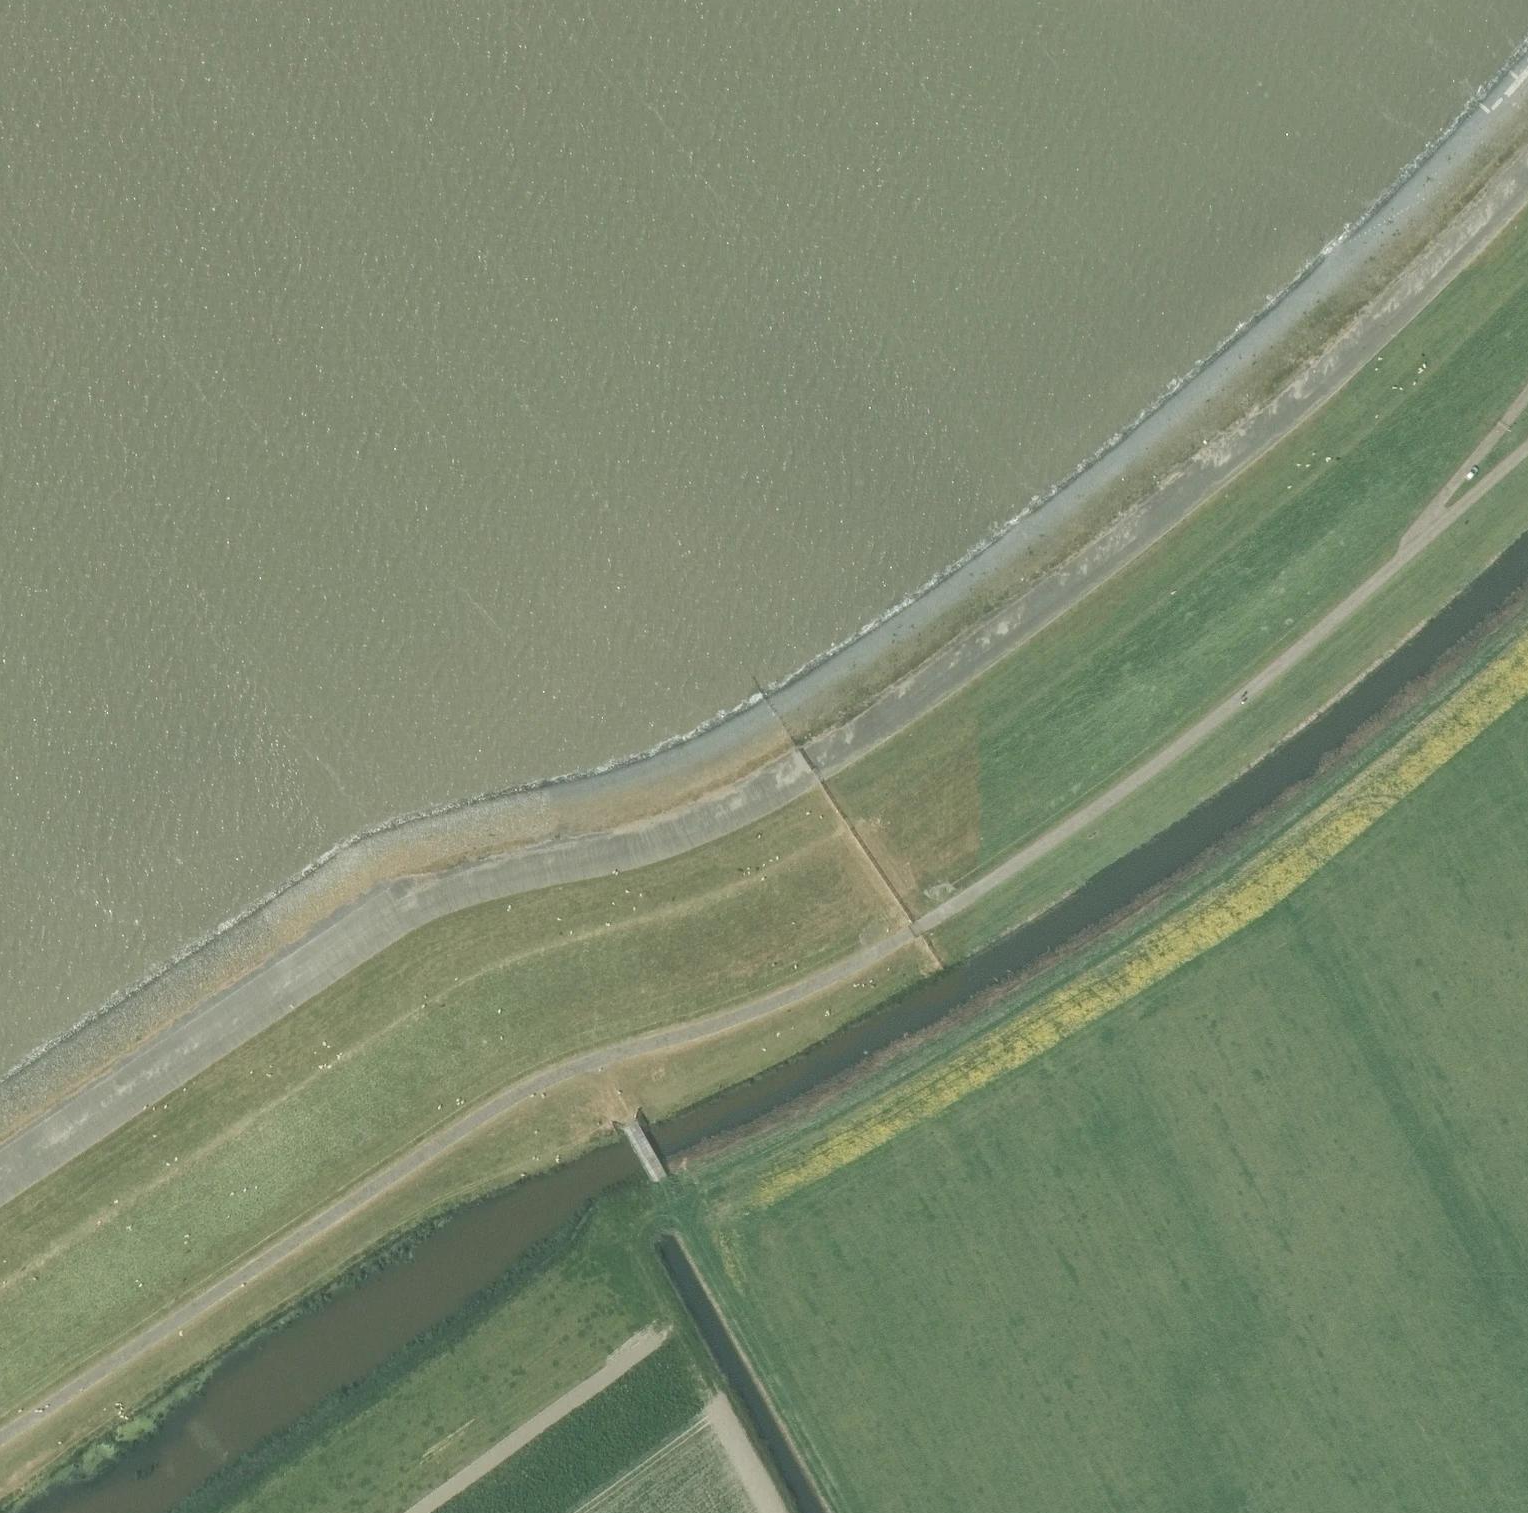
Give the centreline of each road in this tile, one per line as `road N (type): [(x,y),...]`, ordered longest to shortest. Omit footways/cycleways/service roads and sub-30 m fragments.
road 1 (unclassified): [(0,1439),(538,1081),(772,1004),(971,897),(1175,750),(1415,543)]
road 2 (unclassified): [(1415,543),(1447,489),(1527,392)]
road 3 (unclassified): [(1415,543),(1527,447)]

